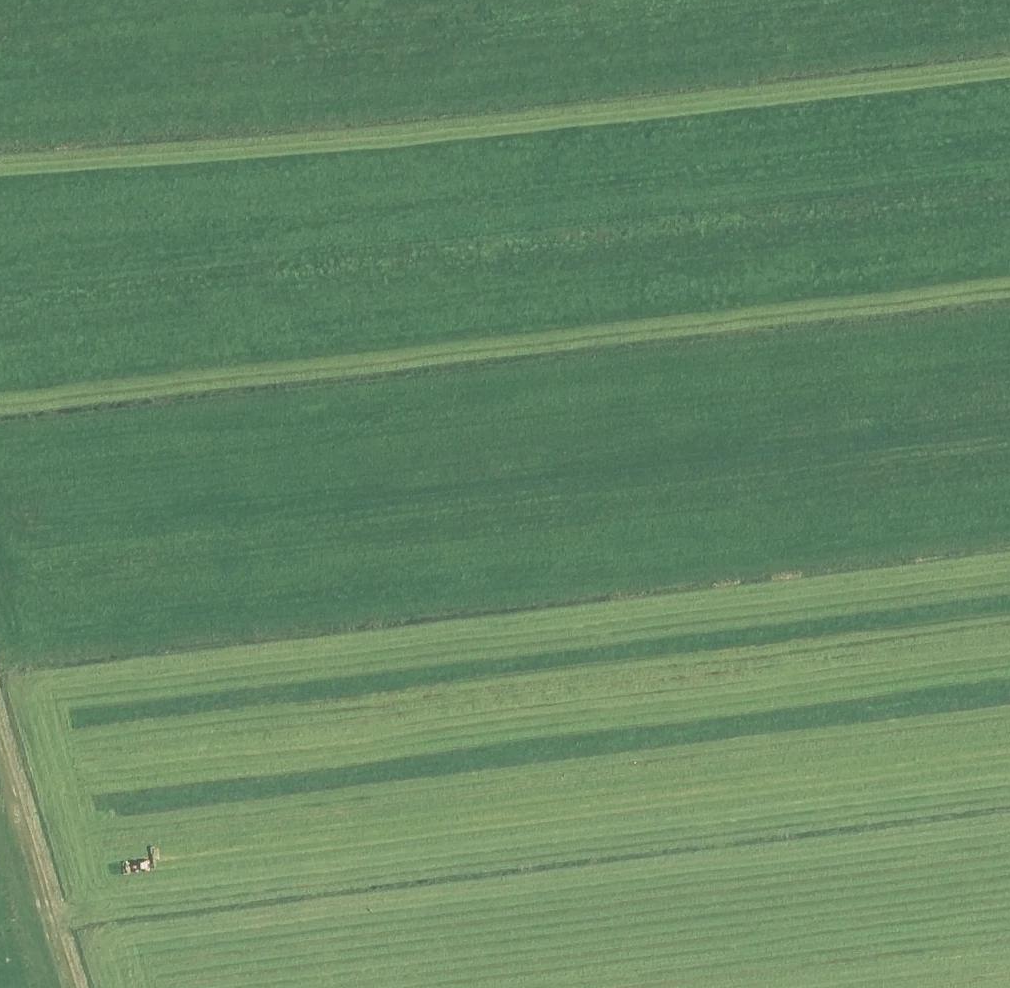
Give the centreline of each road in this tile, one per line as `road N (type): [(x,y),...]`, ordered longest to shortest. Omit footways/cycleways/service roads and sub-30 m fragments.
road 1 (track): [(66,987),(0,768)]

